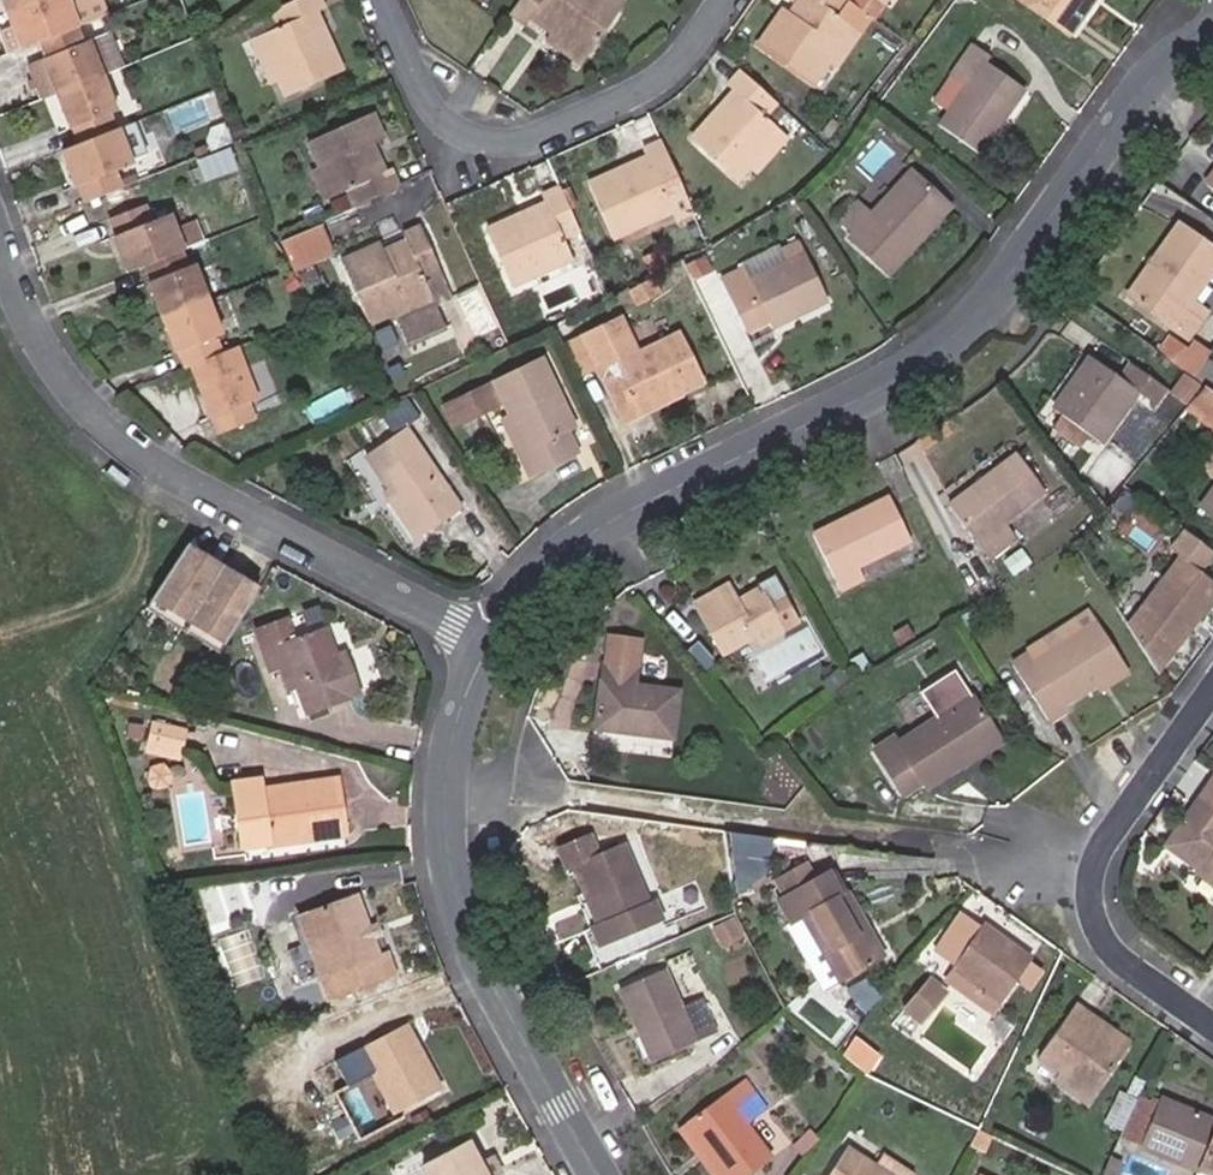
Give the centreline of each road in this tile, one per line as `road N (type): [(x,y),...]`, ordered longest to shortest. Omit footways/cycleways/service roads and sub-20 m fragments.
road 1 (residential): [(1212,31),(1149,80),(990,304),(942,348),(891,382),(606,522),(513,604),(494,639)]
road 2 (residential): [(0,249),(52,363),(112,427),(173,472),(494,639)]
road 3 (residential): [(494,639),(453,752),(449,825),(459,897),(502,995),(600,1174)]
road 4 (residential): [(387,0),(420,89),(440,119),(471,139),(510,142),(551,135),(632,98),(671,71),(723,0)]
road 5 (residential): [(1212,686),(1107,833),(1092,864),(1092,900),(1108,939),(1133,964),(1212,1020)]

